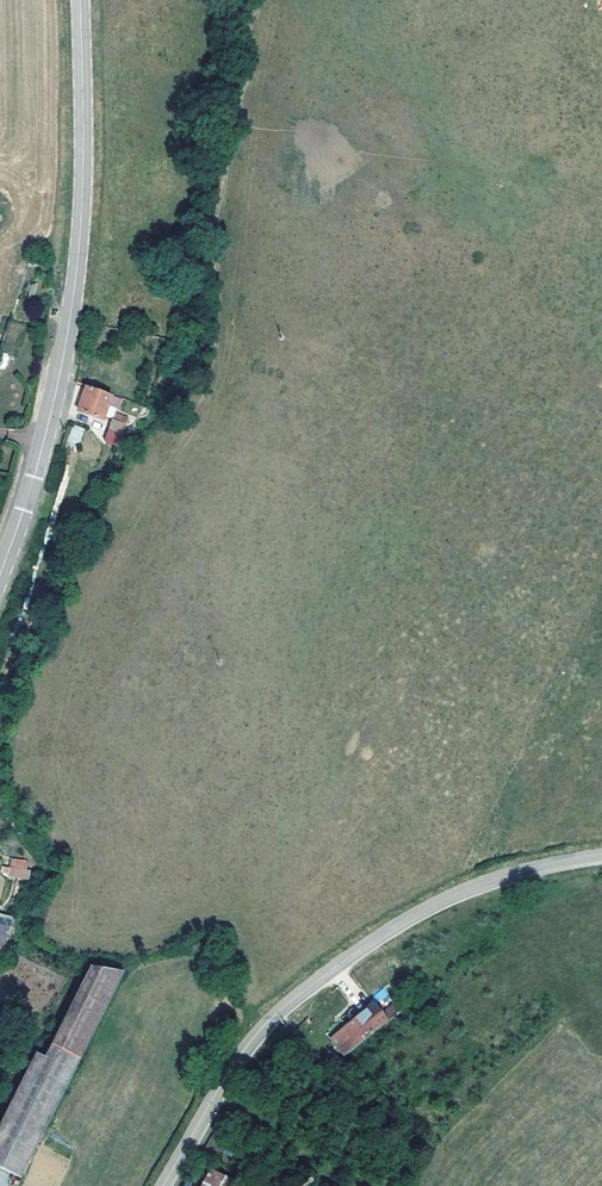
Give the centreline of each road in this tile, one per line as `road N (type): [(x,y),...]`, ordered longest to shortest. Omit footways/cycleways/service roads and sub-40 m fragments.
road 1 (tertiary): [(82,0),(84,219),(76,287),(41,457),(0,572)]
road 2 (tertiary): [(601,856),(465,890),(333,969),(251,1041),(163,1185)]

